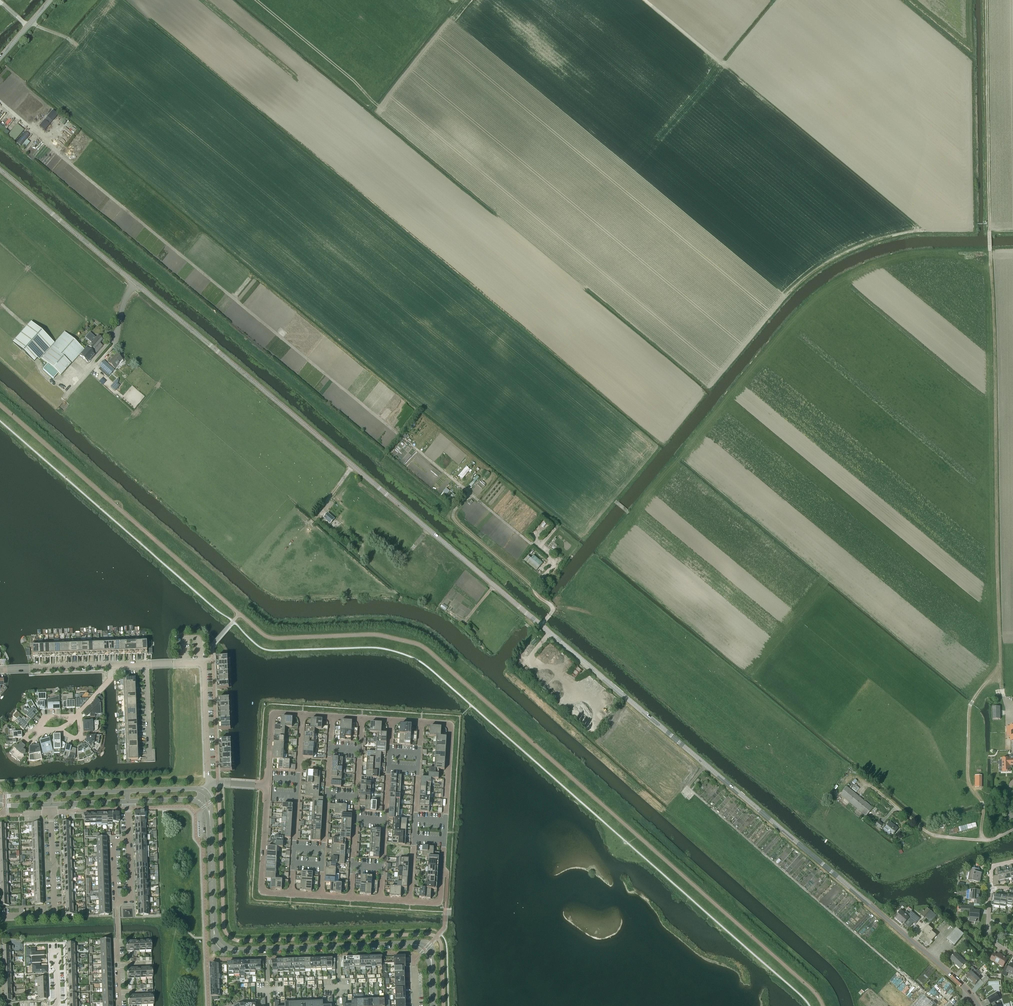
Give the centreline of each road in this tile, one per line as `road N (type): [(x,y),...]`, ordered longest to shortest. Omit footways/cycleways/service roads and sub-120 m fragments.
road 1 (tertiary): [(979,1005),(707,765),(0,170)]
road 2 (track): [(991,249),(1002,671),(971,703),(969,767),(985,806),(985,840)]
road 3 (track): [(233,298),(550,559)]
road 4 (residential): [(410,903),(440,904),(451,729),(420,721)]
road 5 (track): [(71,164),(233,298),(249,280)]
road 6 (track): [(988,0),(991,230)]
road 7 (residential): [(410,903),(420,721)]
road 8 (residential): [(291,895),(302,714)]
road 9 (residential): [(331,716),(321,897)]
road 10 (residential): [(350,898),(361,718)]
road 11 (residential): [(390,720),(380,900)]
road 12 (residential): [(146,666),(203,666),(212,782)]
road 13 (tertiary): [(410,944),(237,951)]
road 14 (track): [(380,107),(256,0)]
road 15 (residential): [(0,916),(54,911),(51,813)]
road 16 (residential): [(266,785),(260,893),(291,895)]
road 17 (residential): [(129,839),(131,896),(118,901),(113,844),(120,839)]

